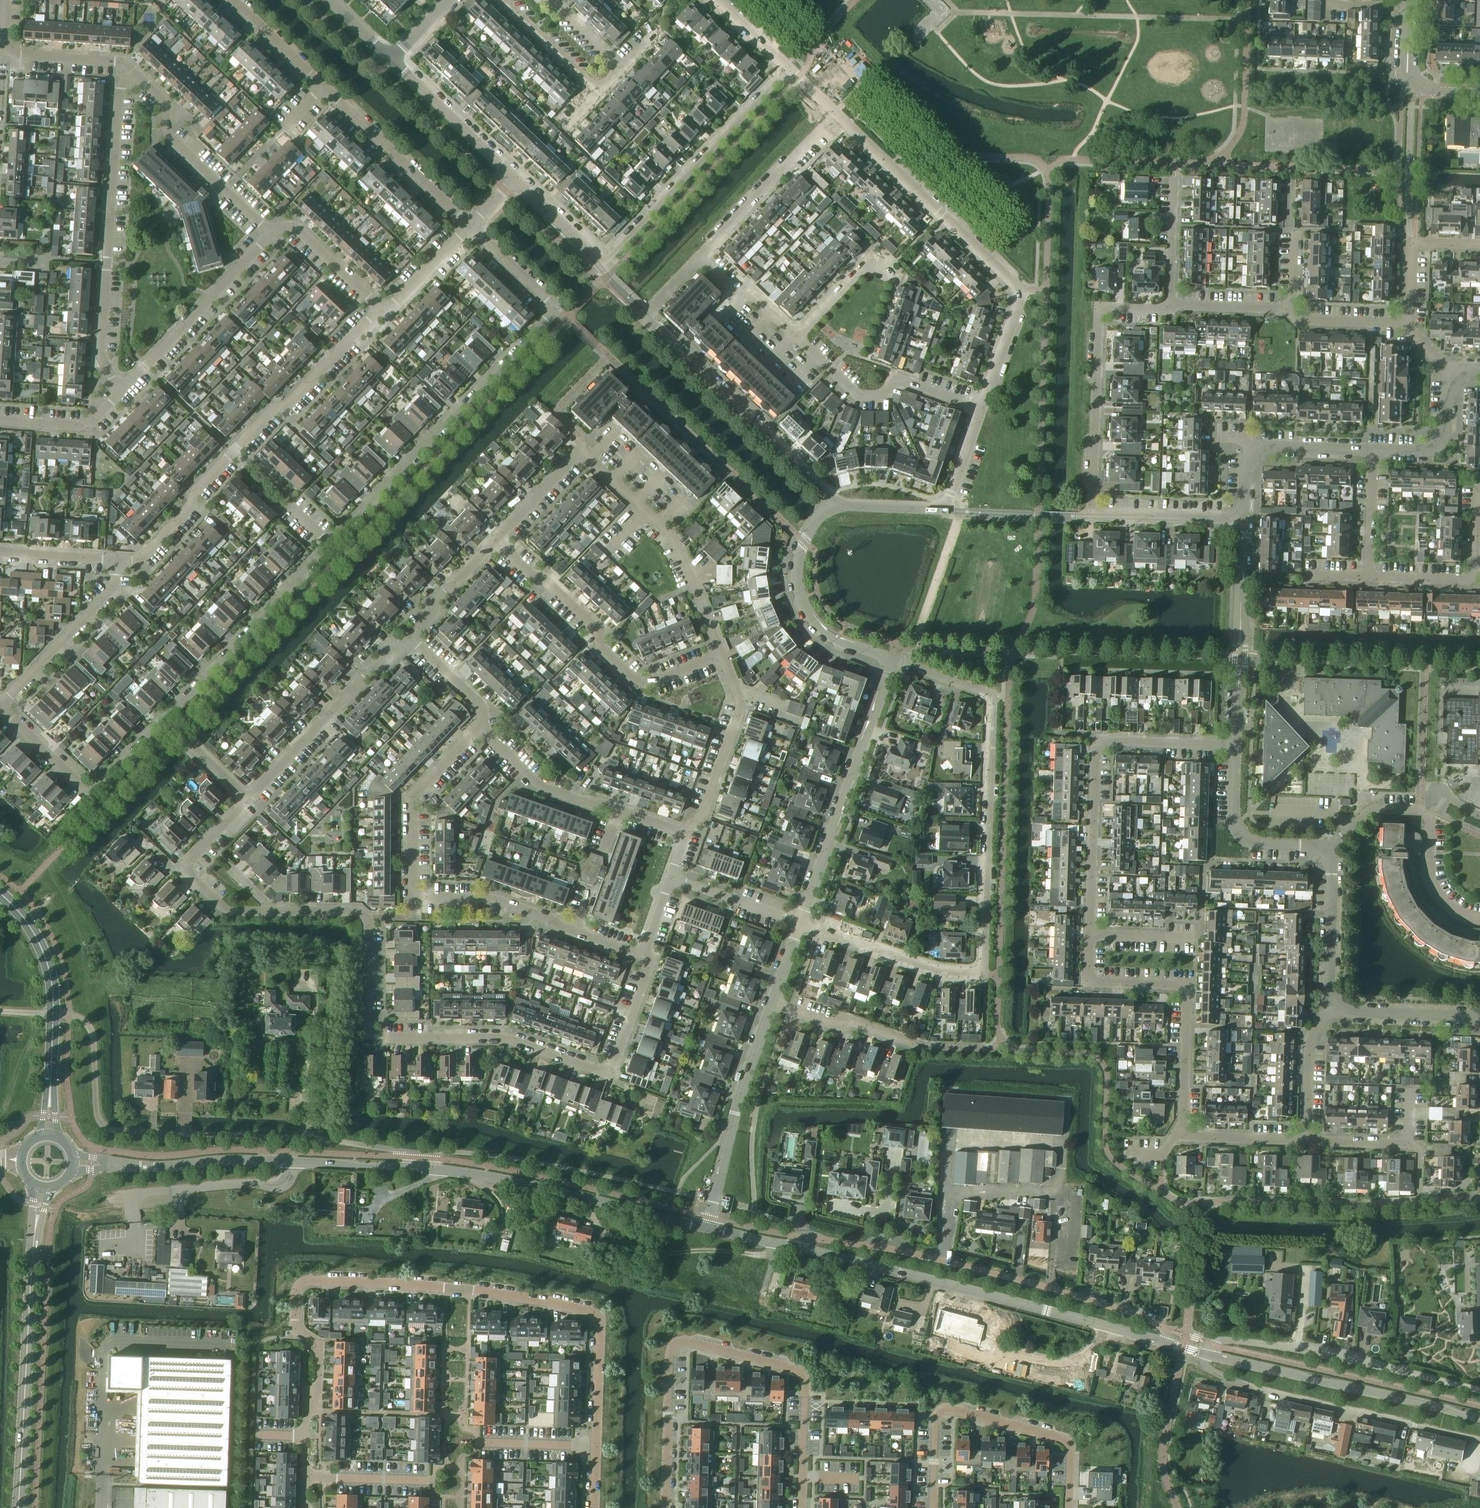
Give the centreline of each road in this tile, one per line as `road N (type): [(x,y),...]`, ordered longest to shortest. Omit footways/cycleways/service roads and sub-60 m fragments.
road 1 (residential): [(251,799),(187,863),(188,873),(228,911),(365,917),(372,1038),(506,1039),(603,1072),(613,1067),(647,957)]
road 2 (residential): [(165,720),(556,309),(470,225)]
road 3 (residential): [(892,660),(990,695),(982,971),(939,970),(799,920)]
road 4 (residential): [(594,1507),(600,1323),(592,1312),(447,1287),(317,1280),(297,1289),(299,1333)]
road 5 (residential): [(647,957),(492,899),(412,898),(410,801),(480,728)]
road 6 (residential): [(980,409),(1017,290),(788,69)]
road 7 (residential): [(802,1507),(804,1375),(681,1341),(671,1354),(665,1507)]
road 8 (residential): [(805,1250),(811,1238),(880,1247),(1049,1287),(1166,1329),(1169,1343)]
road 9 (unclassified): [(1169,1343),(805,1250)]
road 10 (residential): [(721,654),(674,538),(582,450),(496,538)]
road 11 (residential): [(117,561),(139,560),(189,508),(195,489),(381,308)]
road 12 (residential): [(833,503),(643,316),(699,257)]
road 13 (residential): [(121,395),(102,354),(120,63)]
road 14 (residential): [(1090,935),(1097,740),(1235,746)]
road 15 (residential): [(470,225),(234,0)]
road 16 (unclassified): [(113,1165),(228,1161),(434,1171)]
road 17 (residential): [(1479,1443),(1233,1383),(1204,1366),(1205,1354)]
road 18 (residential): [(932,1507),(935,1417),(950,1409),(1071,1442),(1070,1507)]
road 19 (residential): [(721,654),(650,683),(633,680),(600,648),(595,629),(496,538)]
road 20 (residential): [(1181,1135),(1186,985),(1089,981),(1090,935)]
road 21 (residential): [(1205,1354),(1227,1340),(1295,1348),(1479,1391)]
road 22 (secondary): [(17,1507),(36,1226)]
road 23 (unclassified): [(1479,1418),(1205,1354)]
road 24 (unclassified): [(707,1228),(434,1171)]
road 25 (residential): [(1091,513),(1099,307),(1170,305)]
road 26 (residential): [(799,920),(892,660)]
road 27 (residential): [(601,264),(788,69)]
road 28 (residential): [(1330,852),(1371,810),(1421,810),(1429,818),(1430,872),(1444,901),(1479,916)]
road 29 (residential): [(270,237),(169,135),(166,103),(120,63)]
road 30 (residential): [(685,832),(540,786),(480,728)]
road 31 (residential): [(707,1228),(772,1005)]
road 32 (residential): [(411,638),(375,665),(251,799)]
road 33 (residential): [(1235,746),(1243,519)]
road 34 (residential): [(980,409),(893,377),(884,397),(855,395),(796,339)]
road 35 (residential): [(892,660),(837,640),(801,597),(795,574),(804,542),(816,516),(833,503)]
road 36 (residential): [(121,395),(270,237)]
road 37 (secondary): [(50,1087),(48,968),(28,923),(0,894)]
road 38 (residential): [(685,832),(702,816),(741,703),(721,654)]
road 39 (residential): [(0,705),(113,592),(117,561)]
road 40 (residential): [(299,1333),(320,1347),(319,1388),(306,1411),(306,1507)]
road 41 (residential): [(1243,519),(1245,472),(1254,454),(1269,447),(1373,450)]
road 42 (residential): [(1330,852),(1242,838),(1233,824),(1235,746)]
road 43 (residential): [(699,257),(822,127)]
road 44 (residential): [(514,178),(391,60)]
road 45 (residential): [(1410,243),(1412,82)]
road 46 (residential): [(1410,1089),(1407,1144),(1305,1140)]
road 47 (residential): [(1336,1004),(1329,993),(1330,852)]
road 48 (residential): [(1243,519),(1091,513)]
road 49 (residential): [(381,308),(289,223),(270,237)]
road 50 (residential): [(915,1044),(772,1005)]
road 51 (residential): [(1479,1021),(1349,1012),(1336,1004)]
road 52 (residential): [(1305,1140),(1308,1042),(1336,1004)]
road 53 (residential): [(799,920),(669,877)]
road 54 (residential): [(0,422),(91,429),(121,395)]
road 55 (residential): [(1373,450),(1418,452),(1439,442),(1455,379)]
road 56 (residential): [(796,339),(867,265),(893,280)]
road 57 (residential): [(496,538),(411,638)]
road 58 (residential): [(1170,305),(1174,174)]
road 59 (residential): [(504,0),(599,90)]
road 60 (residential): [(92,795),(0,706)]
road 61 (residential): [(1370,577),(1373,450)]
road 62 (residential): [(796,339),(699,257)]
road 63 (residential): [(1305,1140),(1181,1135)]
road 64 (residential): [(1170,305),(1293,311)]
road 65 (residential): [(381,308),(398,301),(470,225)]
road 66 (residential): [(601,264),(514,178)]
road 67 (residential): [(480,728),(483,708),(411,638)]

